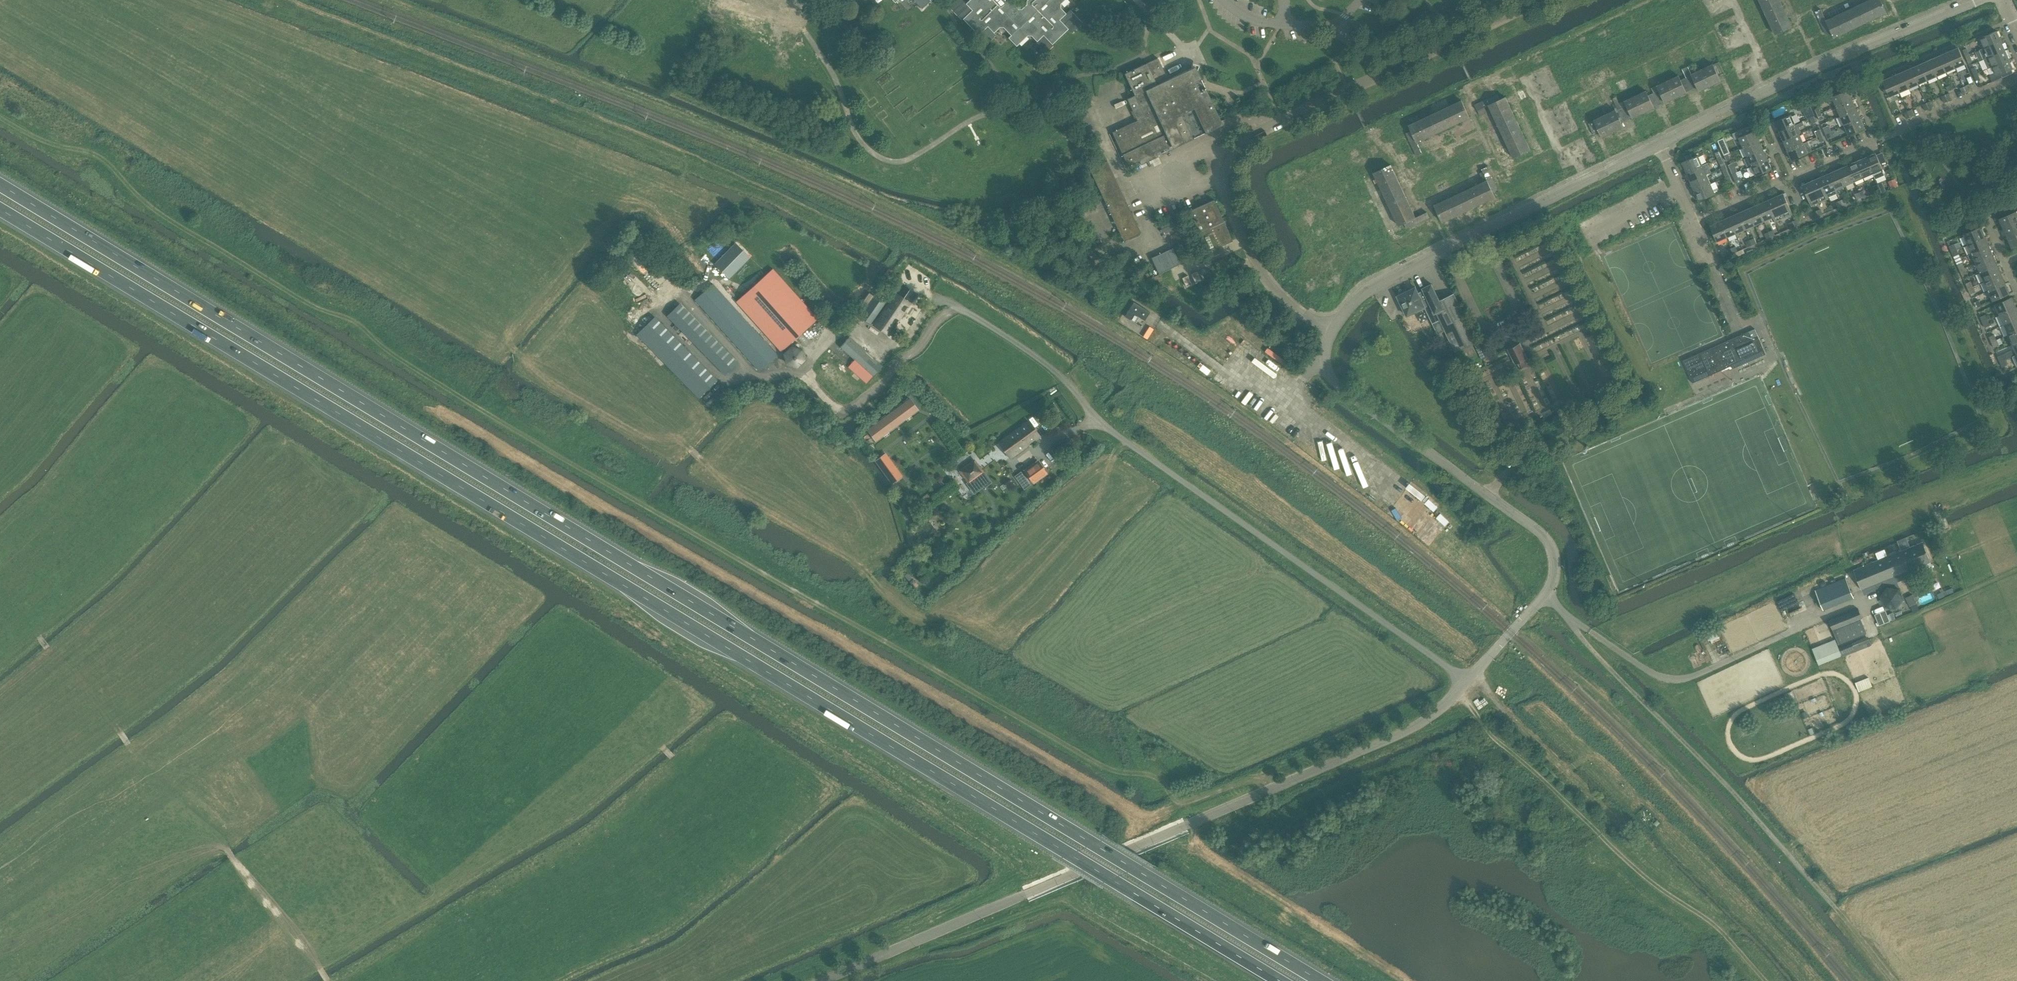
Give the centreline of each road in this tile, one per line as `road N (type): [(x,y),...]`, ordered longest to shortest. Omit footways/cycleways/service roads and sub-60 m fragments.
road 1 (trunk): [(1321,980),(0,185)]
road 2 (trunk): [(0,209),(1278,980)]
road 3 (track): [(0,121),(94,154),(147,207),(296,299),(353,320),(442,387),(1115,772),(1159,779),(1183,804),(1262,776),(1278,787)]
road 4 (track): [(453,311),(690,449),(839,548),(918,618),(941,607),(1125,444)]
road 5 (unclassified): [(825,980),(1418,727),(1471,678)]
road 6 (residential): [(1547,592),(1556,574),(1548,540),(1334,385),(1324,354),(1339,318),(1370,289),(1586,181)]
road 7 (unclassified): [(1471,678),(1103,427)]
road 8 (track): [(1764,980),(1713,924),(1662,891),(1487,730),(1458,690)]
road 9 (residential): [(1763,94),(1979,0)]
road 10 (residential): [(1693,221),(1874,139)]
road 11 (track): [(1886,584),(2016,529)]
road 12 (residential): [(1897,129),(2016,76)]
road 13 (residential): [(1586,181),(1576,160),(1558,149),(1523,78)]

